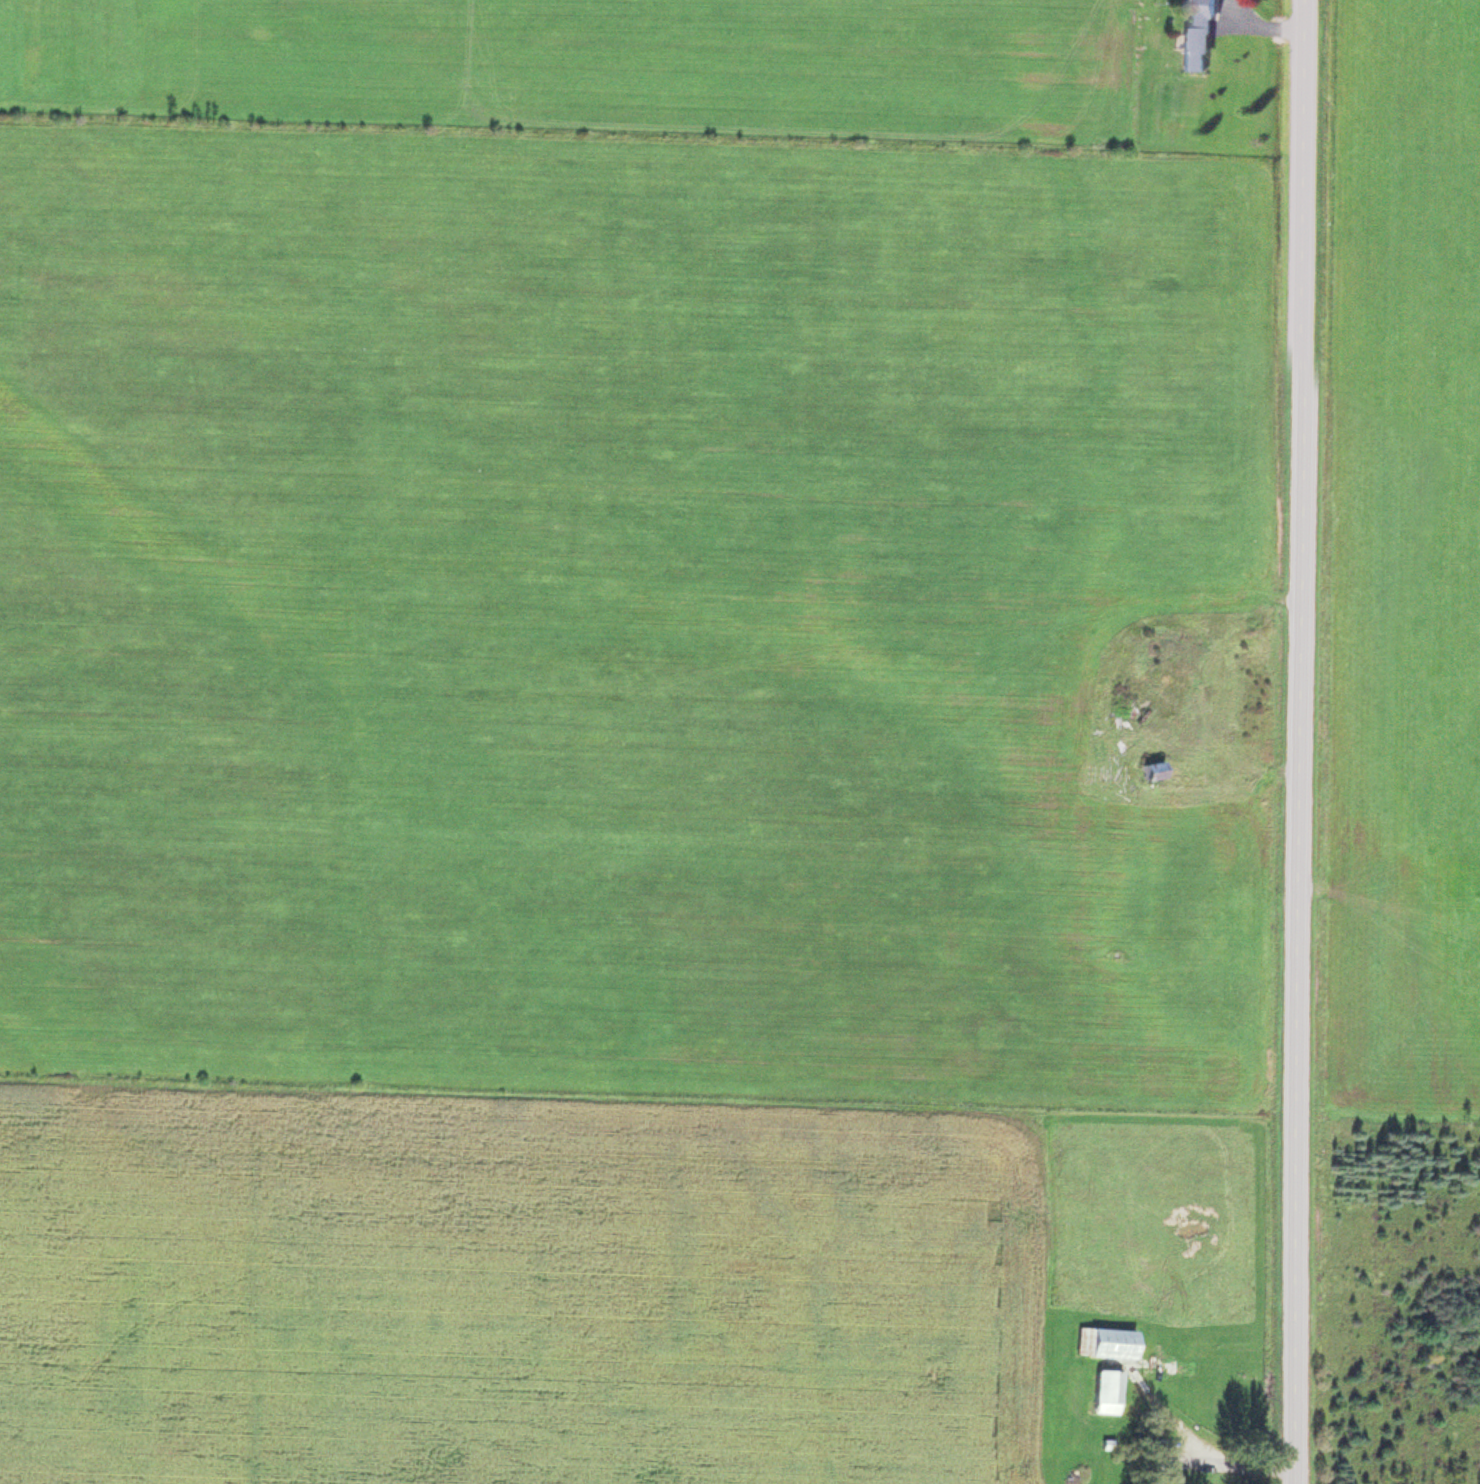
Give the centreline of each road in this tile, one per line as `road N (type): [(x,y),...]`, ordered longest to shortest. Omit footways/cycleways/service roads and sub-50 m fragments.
road 1 (tertiary): [(1295,1483),(1306,0)]

